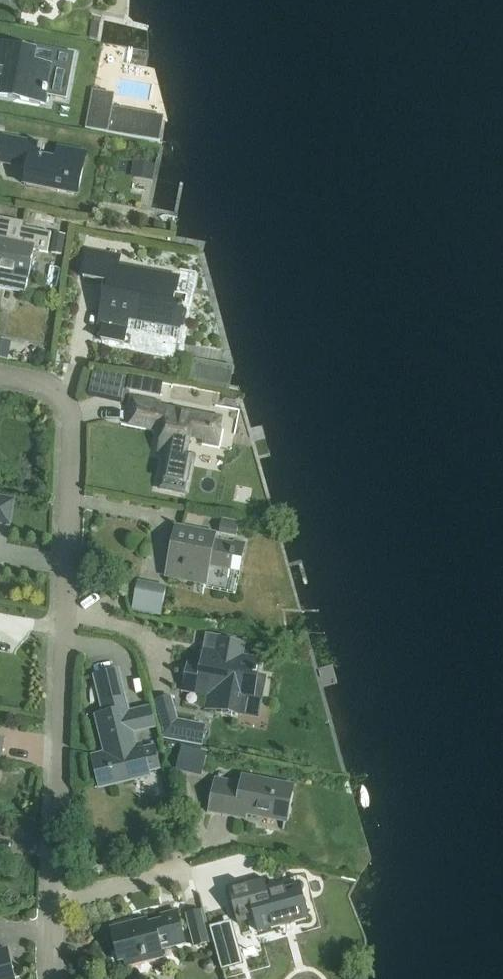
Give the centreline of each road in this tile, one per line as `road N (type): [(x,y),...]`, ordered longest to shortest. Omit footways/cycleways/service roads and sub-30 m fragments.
road 1 (unclassified): [(54,902),(70,416),(47,388),(0,373)]
road 2 (unclassified): [(54,902),(183,869)]

